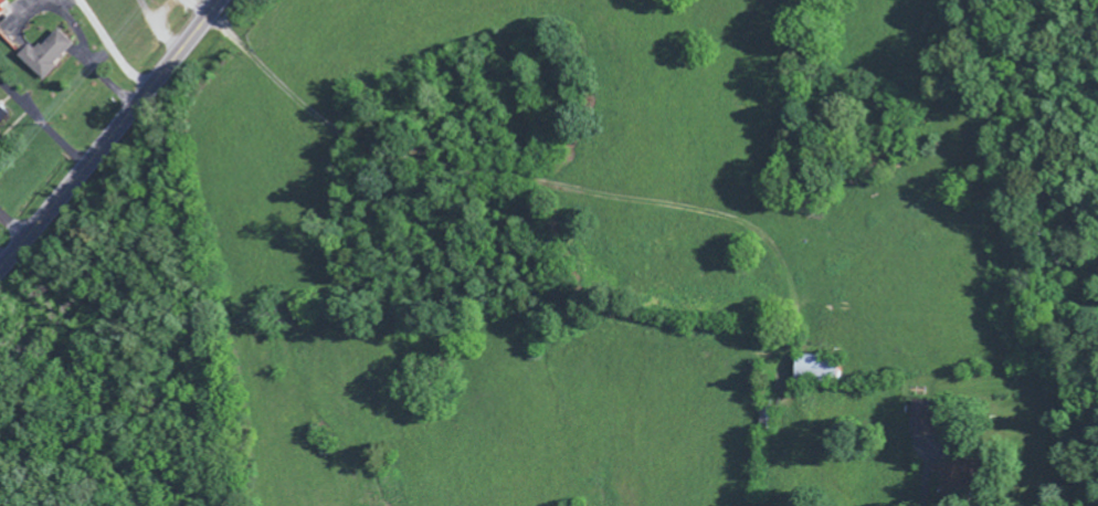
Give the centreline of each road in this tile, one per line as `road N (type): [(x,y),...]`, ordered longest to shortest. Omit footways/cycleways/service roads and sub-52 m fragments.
road 1 (trunk): [(0,267),(220,0)]

